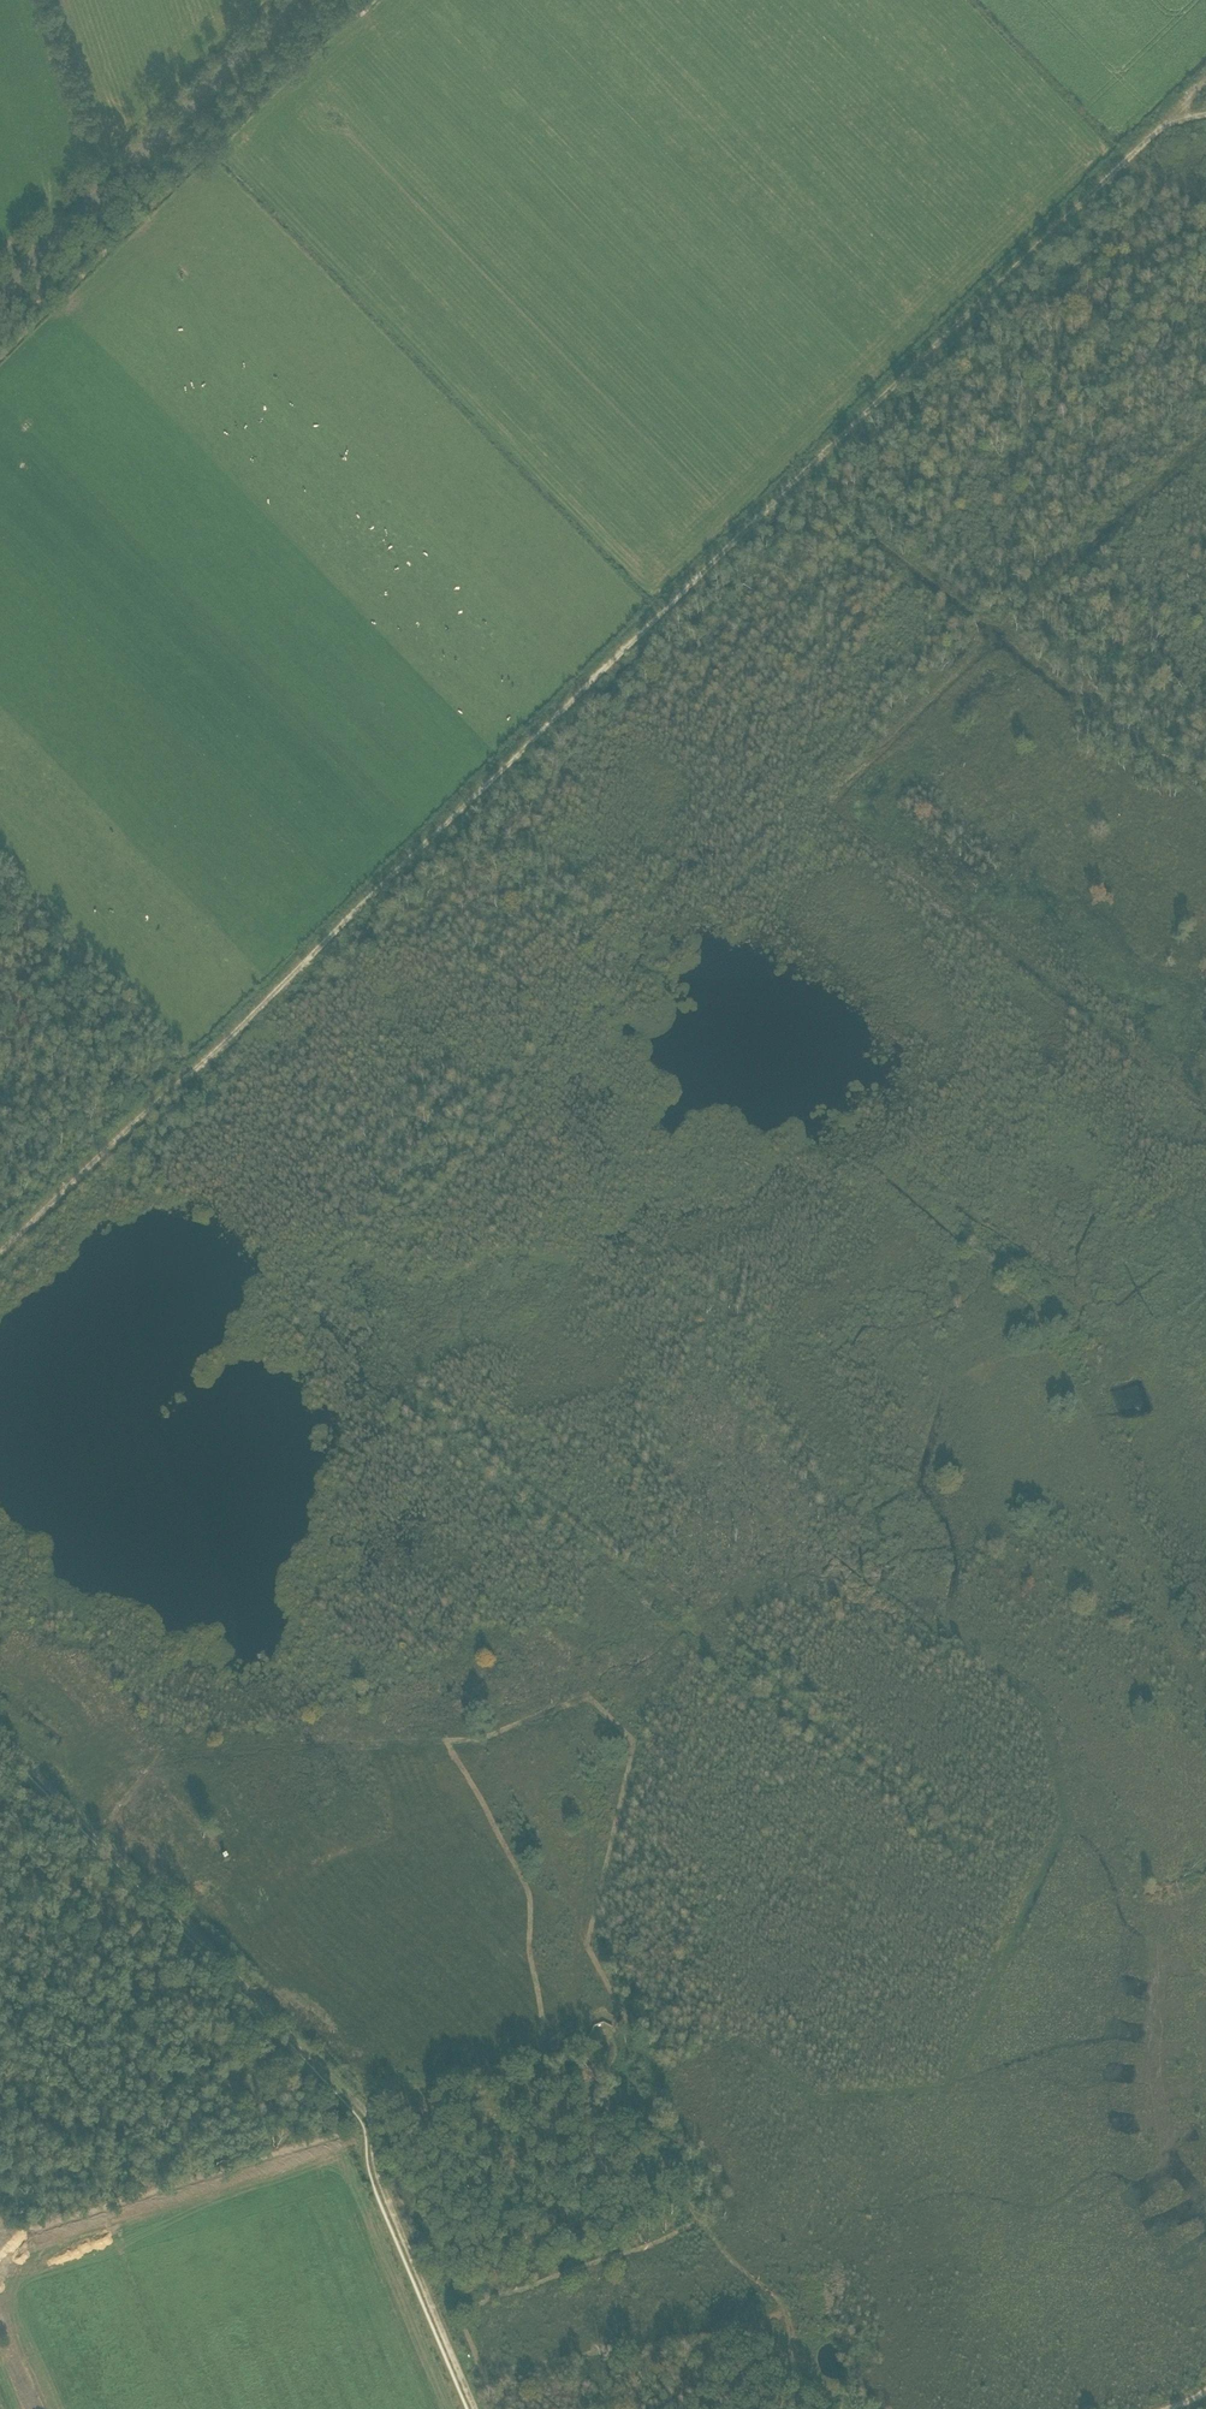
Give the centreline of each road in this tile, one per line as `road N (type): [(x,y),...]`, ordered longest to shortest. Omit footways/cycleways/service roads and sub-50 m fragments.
road 1 (track): [(1205,115),(1149,137),(0,1255)]
road 2 (track): [(0,1737),(359,2106),(395,2221),(475,2408)]
road 3 (unclassified): [(0,289),(295,0)]

